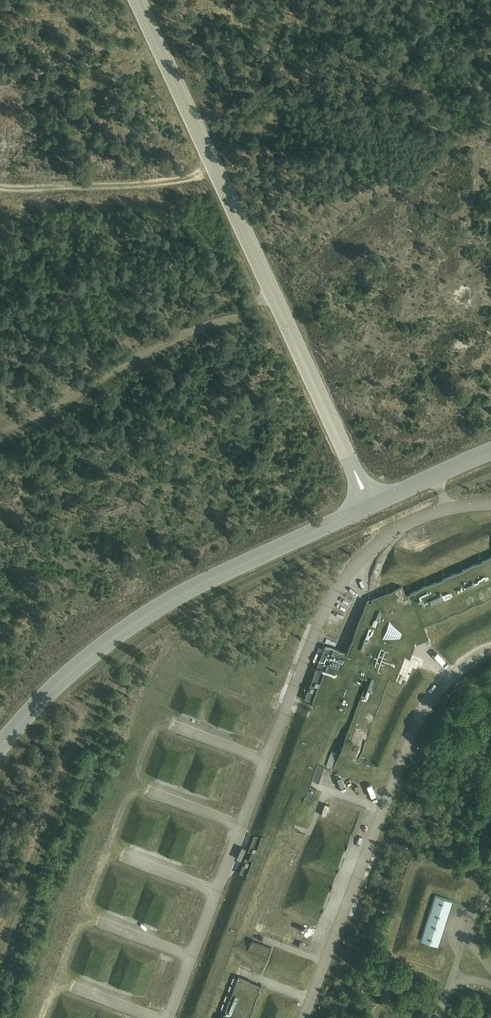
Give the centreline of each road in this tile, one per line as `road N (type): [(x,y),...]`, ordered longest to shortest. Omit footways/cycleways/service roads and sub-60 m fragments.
road 1 (unclassified): [(370,506),(138,0)]
road 2 (unclassified): [(0,747),(53,689),(148,614),(370,506)]
road 3 (unclassified): [(370,506),(490,451)]

